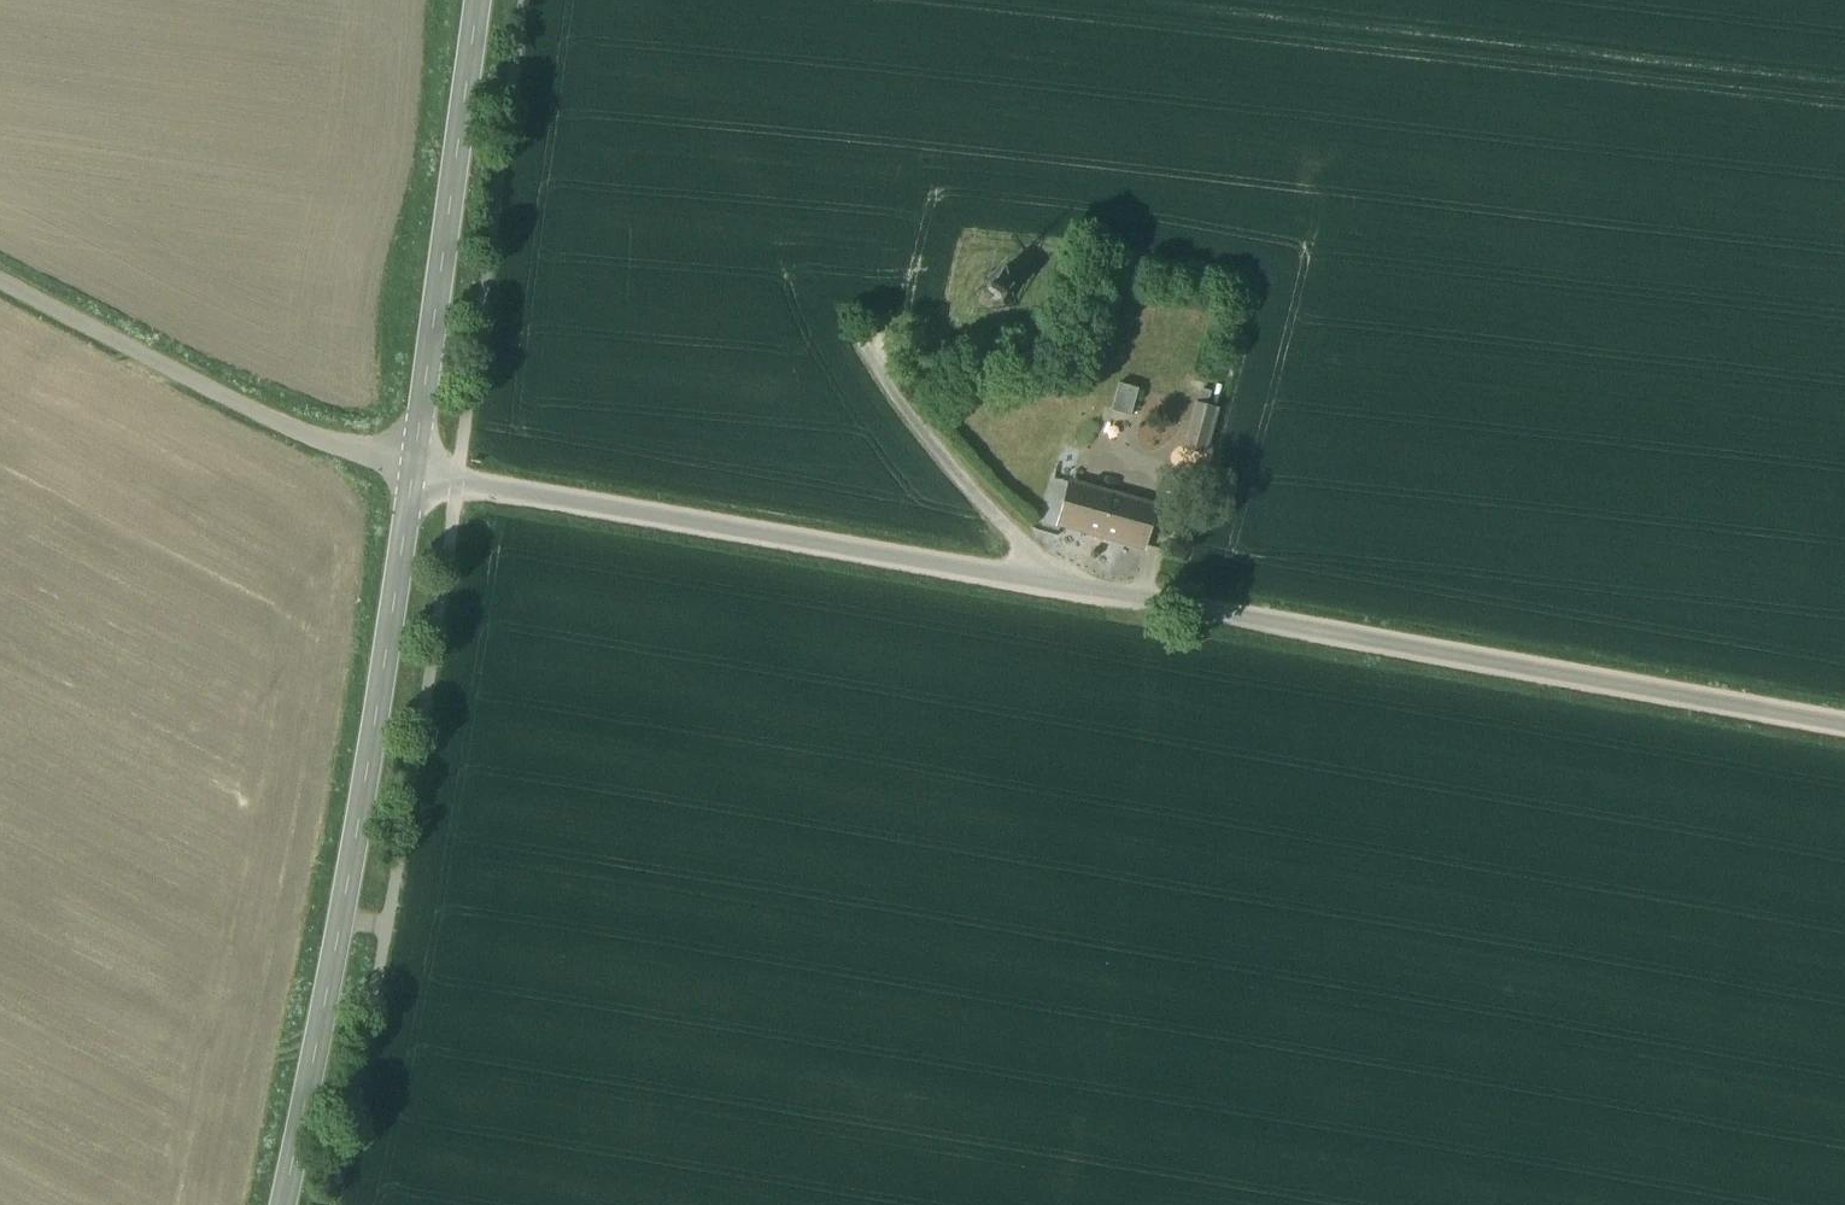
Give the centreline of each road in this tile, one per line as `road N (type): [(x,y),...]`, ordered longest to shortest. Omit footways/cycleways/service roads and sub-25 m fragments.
road 1 (unclassified): [(1844,729),(414,473)]
road 2 (tertiary): [(414,473),(349,857),(275,1204)]
road 3 (tertiary): [(478,0),(414,473)]
road 4 (unclassified): [(414,473),(0,260)]

